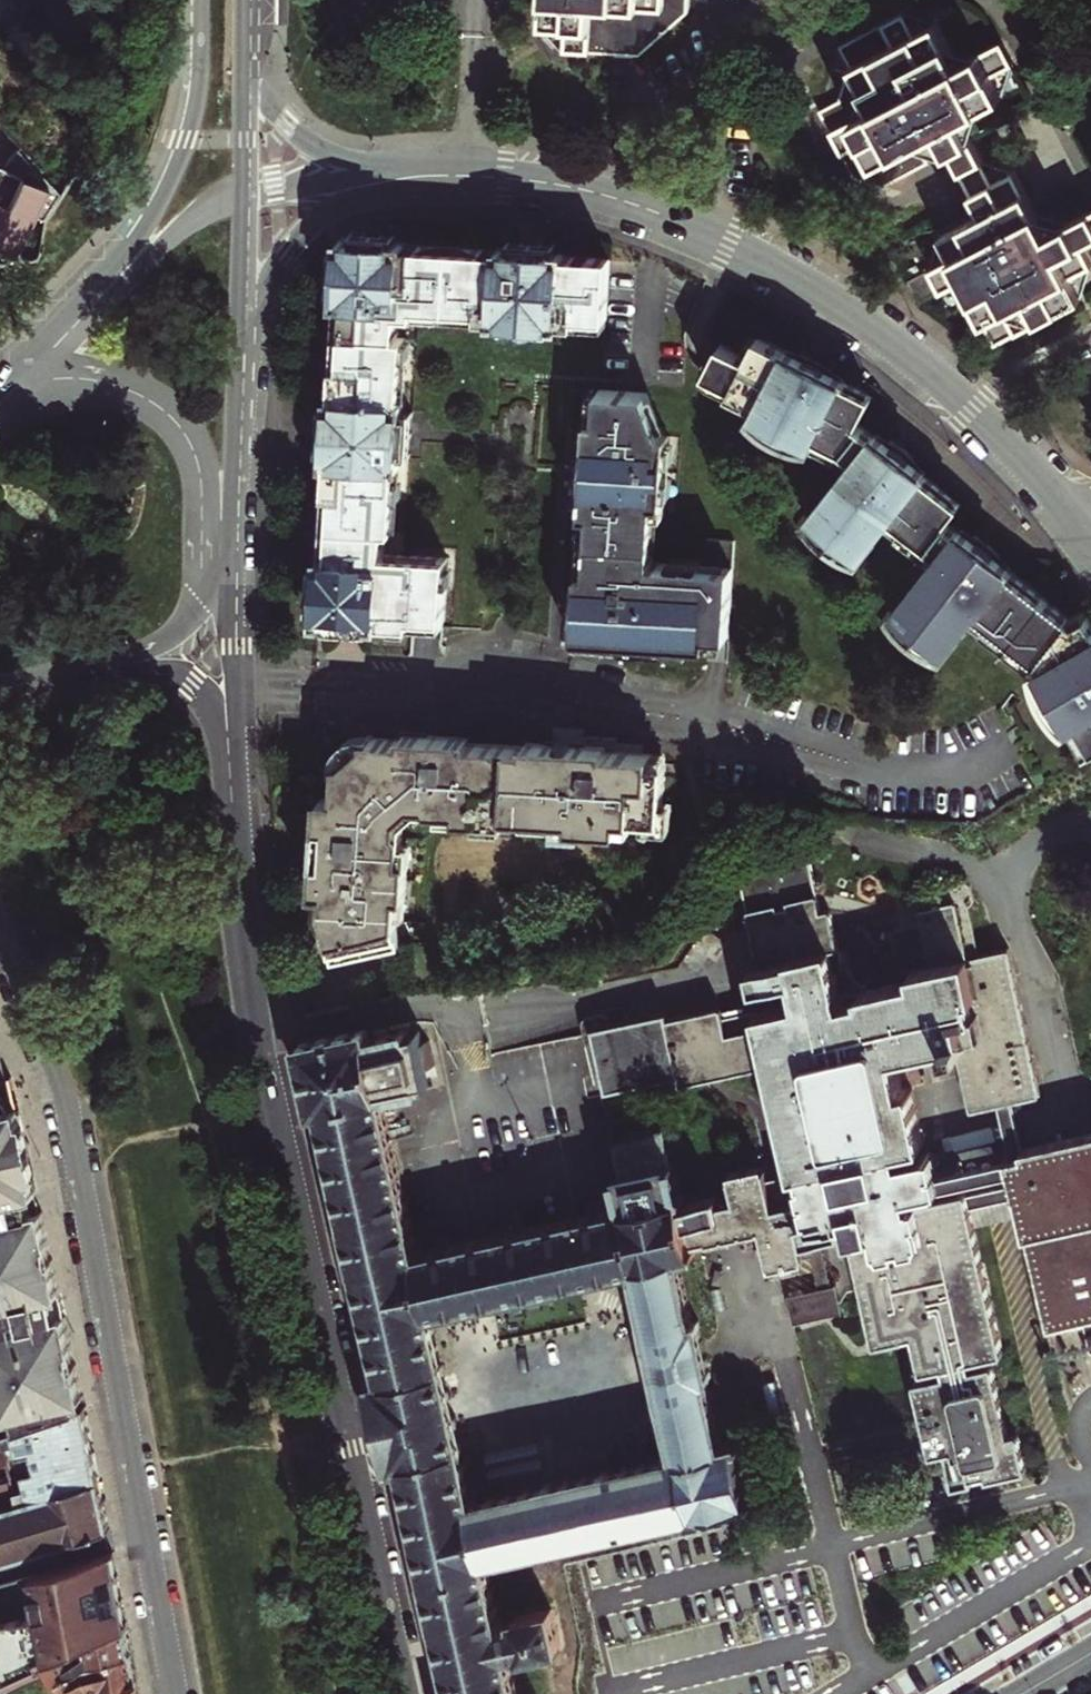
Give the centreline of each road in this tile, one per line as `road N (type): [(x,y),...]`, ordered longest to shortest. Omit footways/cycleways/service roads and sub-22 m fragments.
road 1 (tertiary): [(405,1693),(243,961),(227,731)]
road 2 (residential): [(175,1693),(66,1111),(0,929)]
road 3 (residential): [(1081,532),(942,381),(849,309),(781,271),(605,195),(511,178),(429,175)]
road 4 (residential): [(233,421),(256,311),(284,250),(344,201),(429,175)]
road 5 (tertiary): [(201,0),(200,82),(187,139),(104,294)]
road 6 (residential): [(228,522),(182,431),(144,398),(70,378),(14,390)]
road 7 (residential): [(429,175),(320,149),(259,94),(243,67)]
road 8 (tertiary): [(233,421),(242,197)]
road 9 (residential): [(429,175),(242,197)]
road 10 (residential): [(242,197),(202,214),(104,294)]
road 11 (tertiary): [(227,731),(225,584)]
road 12 (tertiary): [(0,699),(132,665)]
road 13 (tertiary): [(104,294),(14,390)]
road 14 (tertiary): [(242,197),(243,67)]
road 15 (tertiary): [(132,665),(176,640),(225,584)]
road 16 (tertiary): [(132,665),(192,684),(227,731)]

